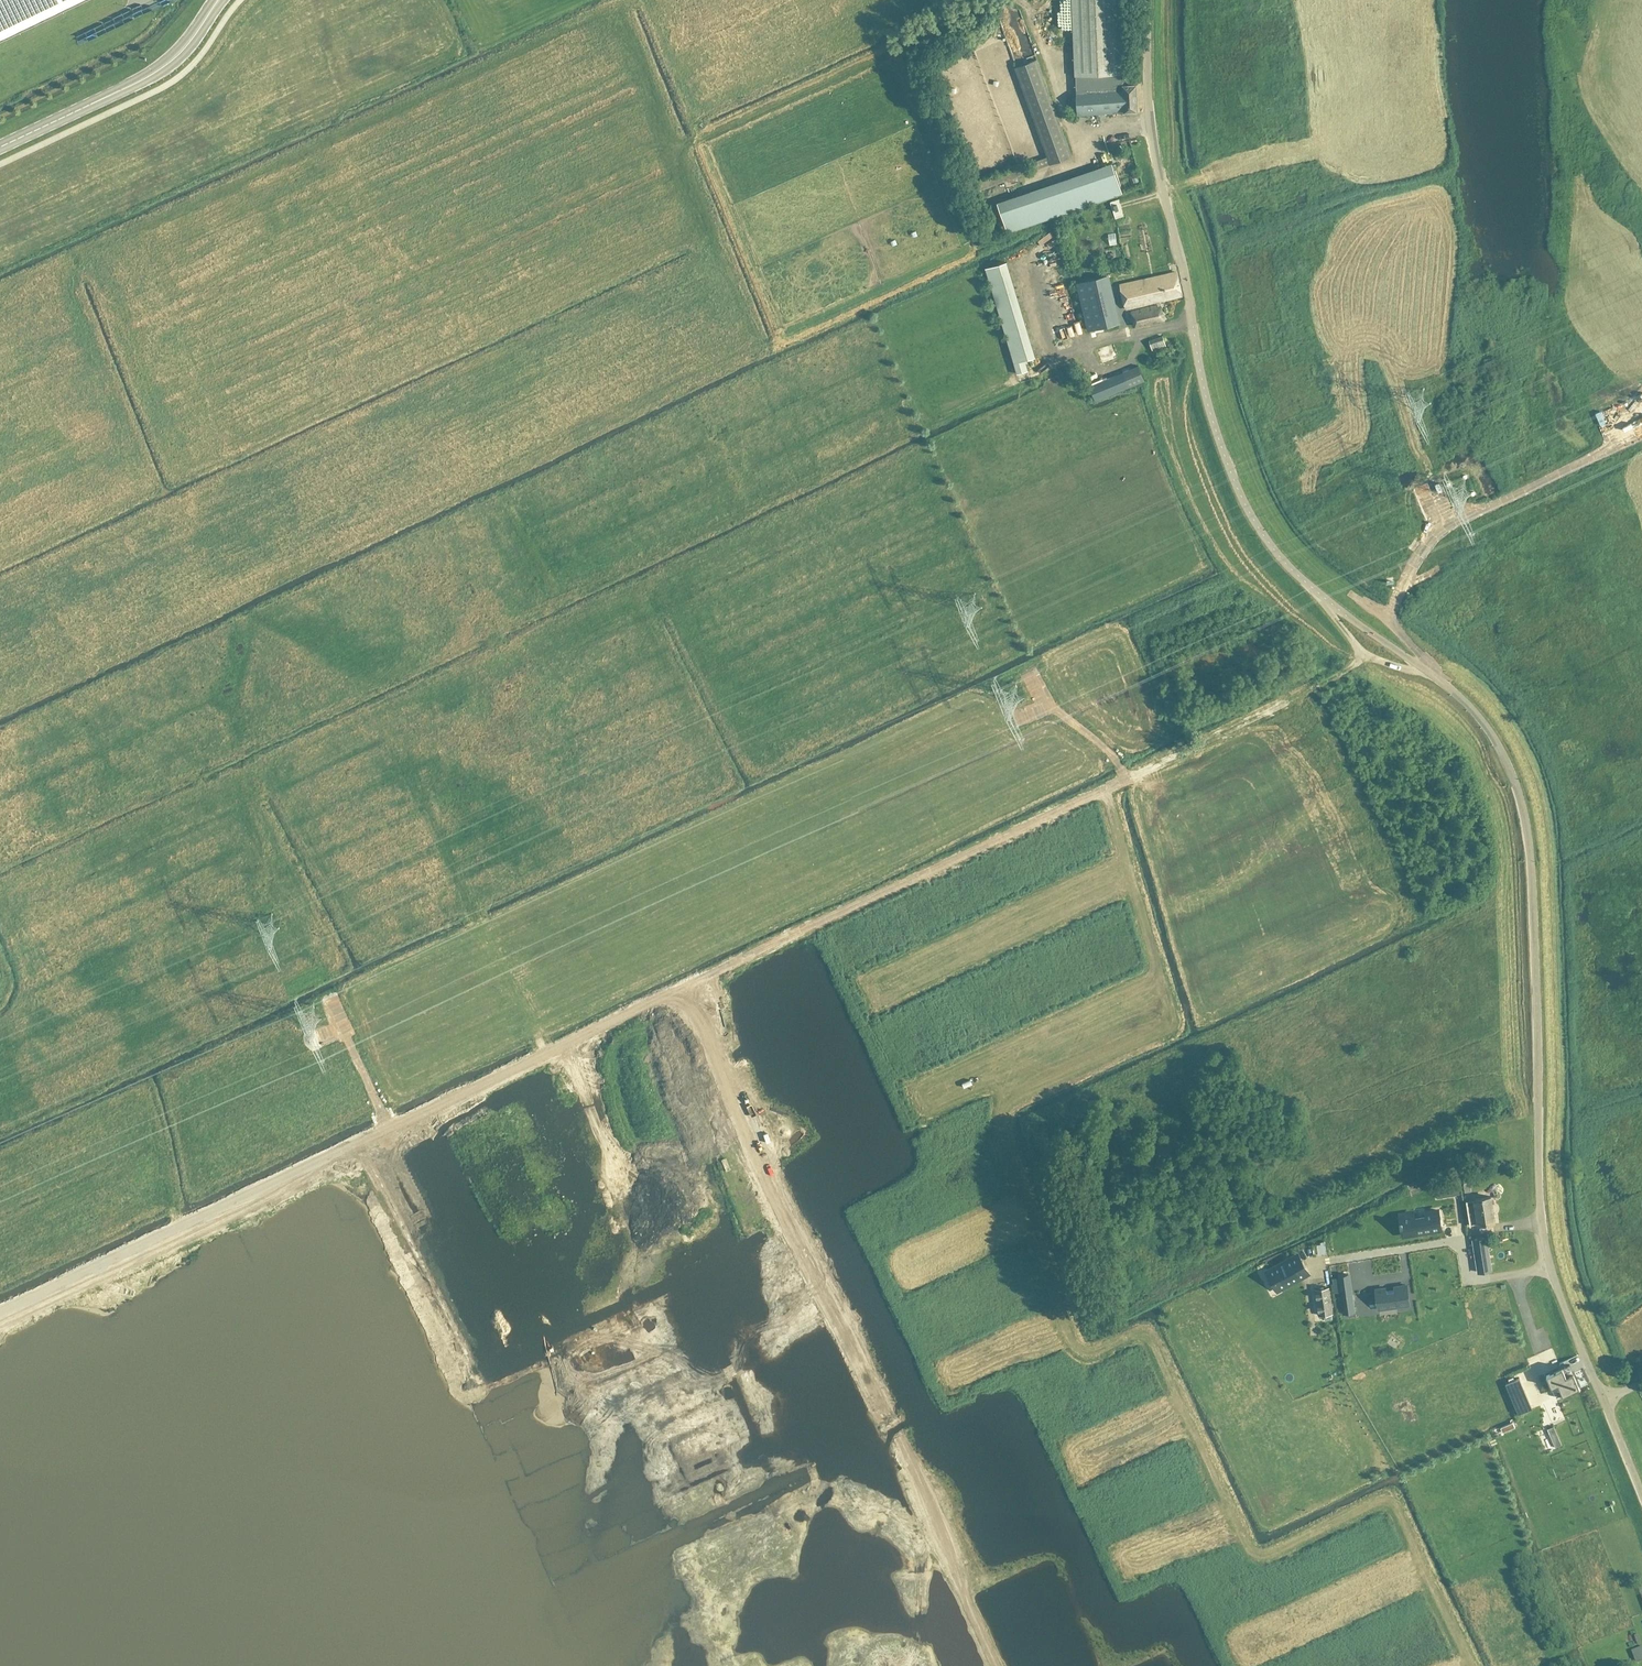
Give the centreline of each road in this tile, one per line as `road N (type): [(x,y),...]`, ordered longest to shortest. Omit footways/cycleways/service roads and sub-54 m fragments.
road 1 (track): [(617,1138),(573,1042),(1337,677),(1362,657)]
road 2 (unclassified): [(1641,1497),(1559,1296),(1541,1222),(1525,819),(1487,729),(1433,677)]
road 3 (unclassified): [(1318,594),(1252,518),(1212,421),(1155,164),(1148,0)]
road 4 (track): [(0,1308),(573,1042)]
road 5 (tertiary): [(0,147),(169,65),(218,0)]
road 6 (unclassified): [(1433,677),(1362,657),(1318,594)]
road 7 (unclassified): [(1433,677),(1318,594)]

